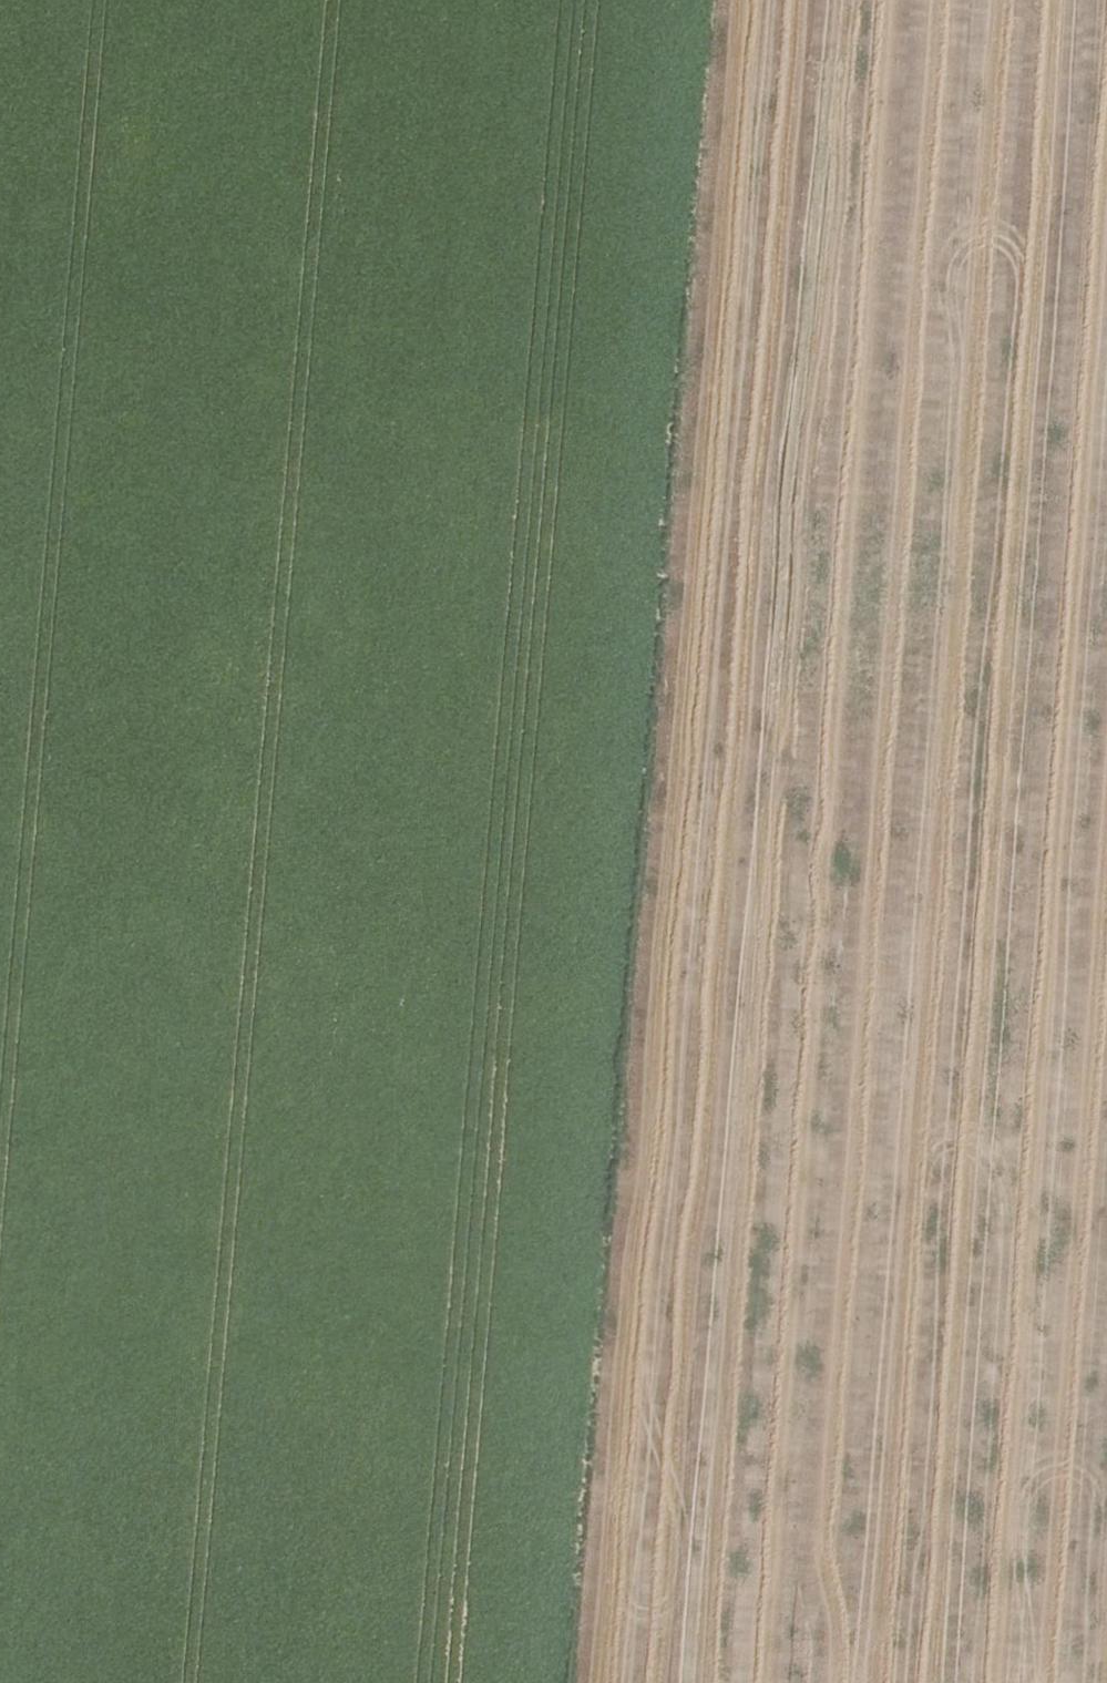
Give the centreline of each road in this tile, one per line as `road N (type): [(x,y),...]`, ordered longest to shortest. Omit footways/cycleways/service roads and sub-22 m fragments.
road 1 (track): [(1095,0),(718,1077),(671,1682)]

